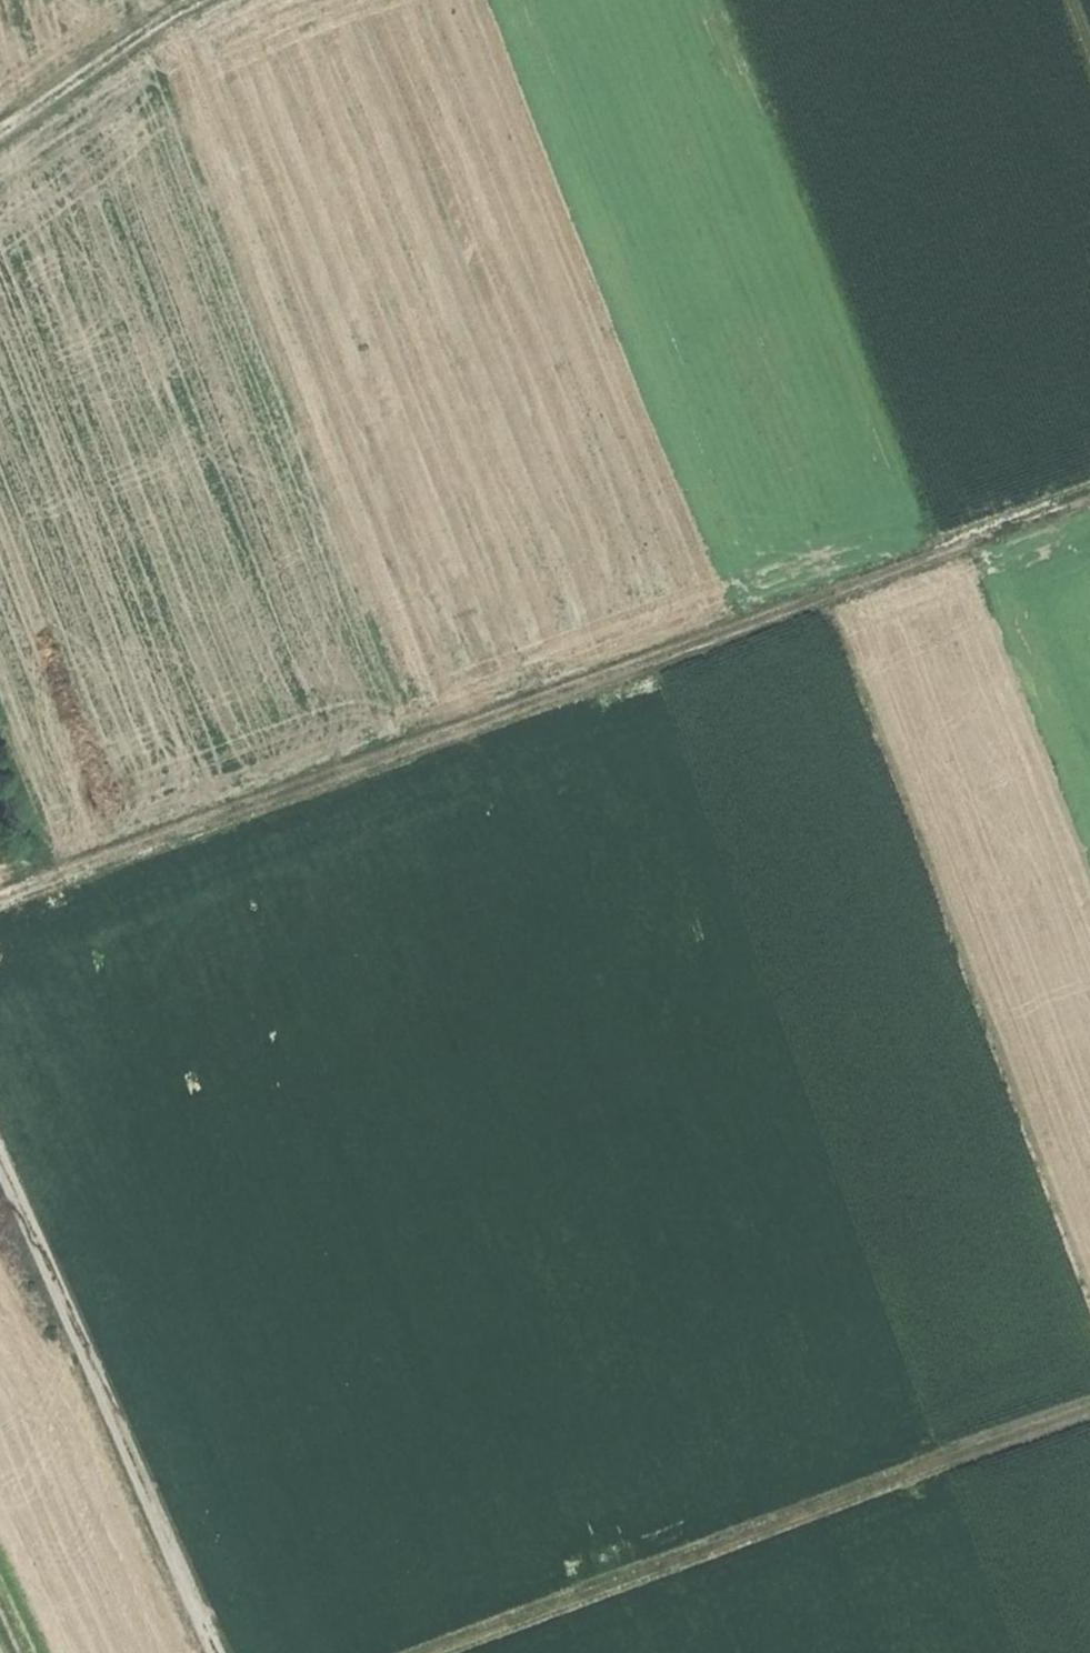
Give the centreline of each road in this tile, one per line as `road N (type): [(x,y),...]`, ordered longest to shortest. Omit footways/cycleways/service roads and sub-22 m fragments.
road 1 (track): [(0,899),(1089,502)]
road 2 (track): [(1089,1411),(439,1652)]
road 3 (track): [(219,1652),(0,1171)]
road 4 (track): [(0,132),(199,0)]

